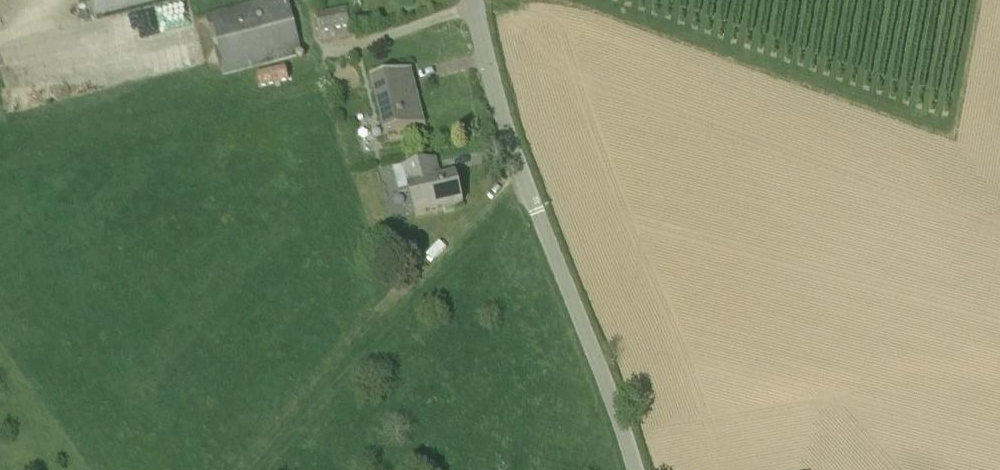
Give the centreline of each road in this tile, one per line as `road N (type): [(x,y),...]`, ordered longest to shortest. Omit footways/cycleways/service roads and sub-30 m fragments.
road 1 (track): [(246,469),(381,310),(520,169)]
road 2 (unclassified): [(635,469),(537,210)]
road 3 (residential): [(537,210),(472,0)]
road 4 (track): [(975,0),(950,129)]

